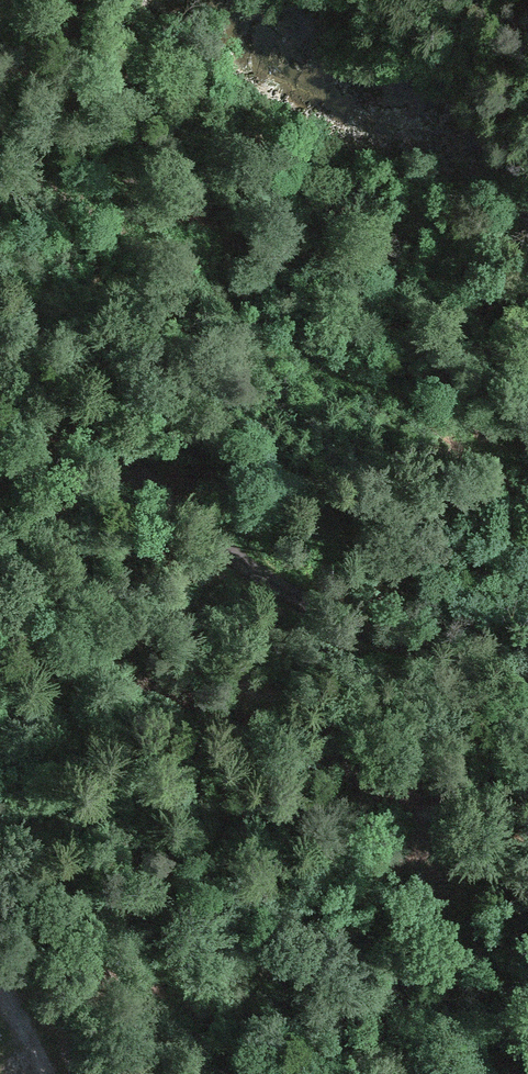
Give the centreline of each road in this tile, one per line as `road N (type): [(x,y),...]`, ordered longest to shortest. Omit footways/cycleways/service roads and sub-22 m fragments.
road 1 (unclassified): [(0,349),(216,543),(280,590),(460,676),(527,718)]
road 2 (track): [(0,152),(296,348),(527,478)]
road 3 (track): [(67,0),(165,84),(245,169),(363,316),(527,379)]
road 4 (track): [(527,861),(0,614)]
road 5 (track): [(185,513),(101,472),(0,405)]

